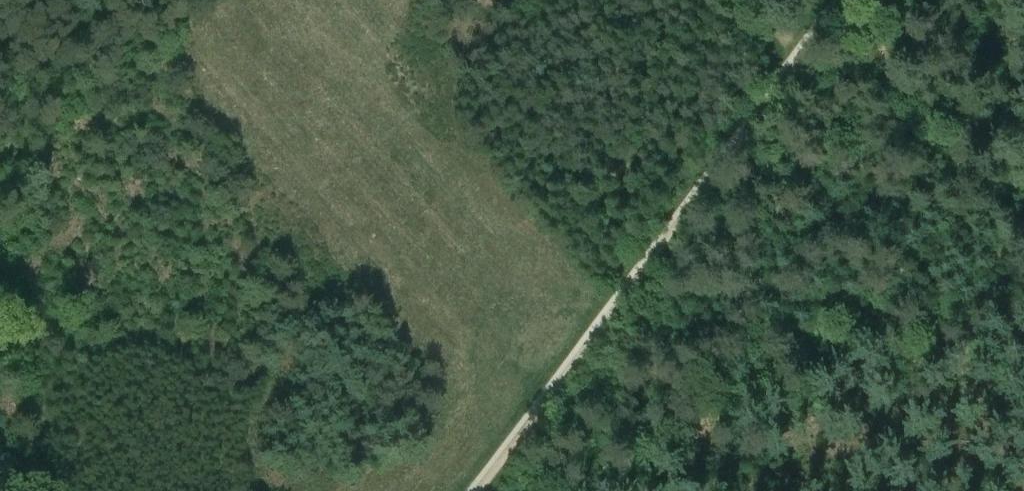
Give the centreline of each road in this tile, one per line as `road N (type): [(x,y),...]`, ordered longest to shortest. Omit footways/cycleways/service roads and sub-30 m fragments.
road 1 (track): [(479,490),(845,0)]

